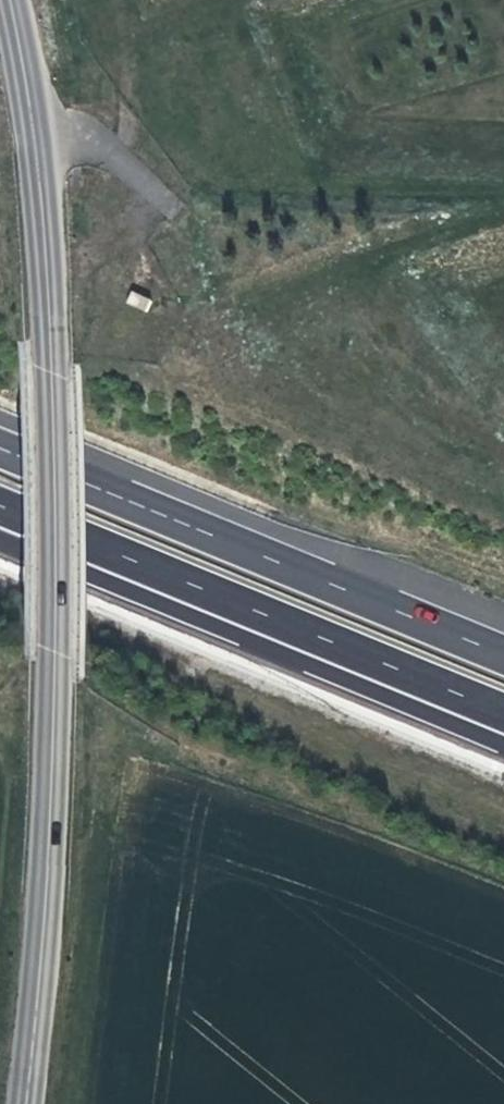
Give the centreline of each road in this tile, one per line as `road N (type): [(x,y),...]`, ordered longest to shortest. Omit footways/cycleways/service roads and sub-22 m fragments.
road 1 (tertiary): [(11,0),(34,139),(49,349),(52,626),(28,1103)]
road 2 (motorway): [(0,535),(503,743)]
road 3 (motorway): [(503,652),(0,445)]
road 4 (motorway): [(0,507),(503,712)]

